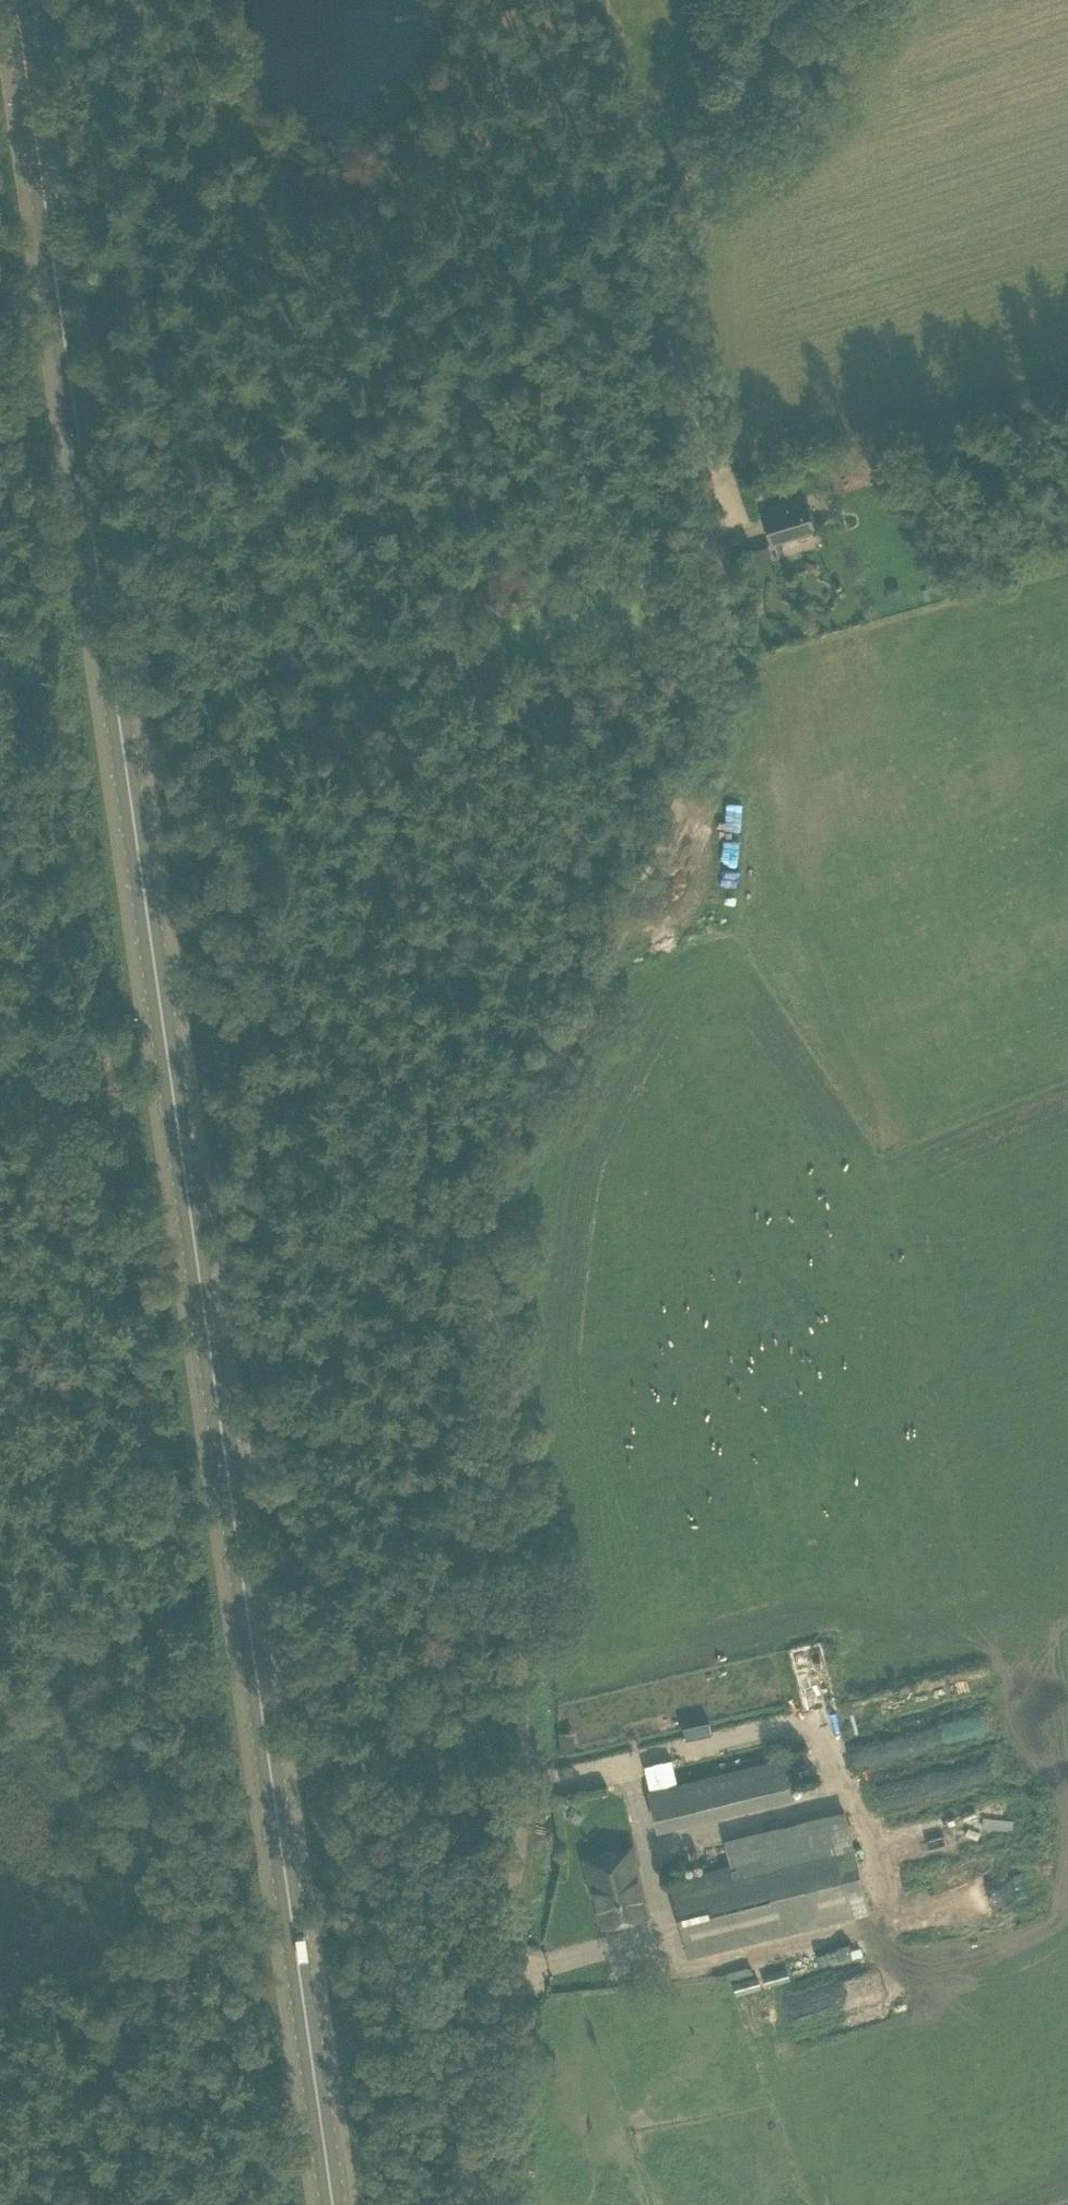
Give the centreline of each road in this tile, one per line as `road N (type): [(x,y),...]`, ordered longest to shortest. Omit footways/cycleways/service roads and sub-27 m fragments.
road 1 (track): [(824,0),(692,172),(668,234),(697,404),(718,614),(715,701),(580,998),(472,1208),(467,1297),(484,1802),(445,2204)]
road 2 (secondary): [(333,2204),(16,0)]

